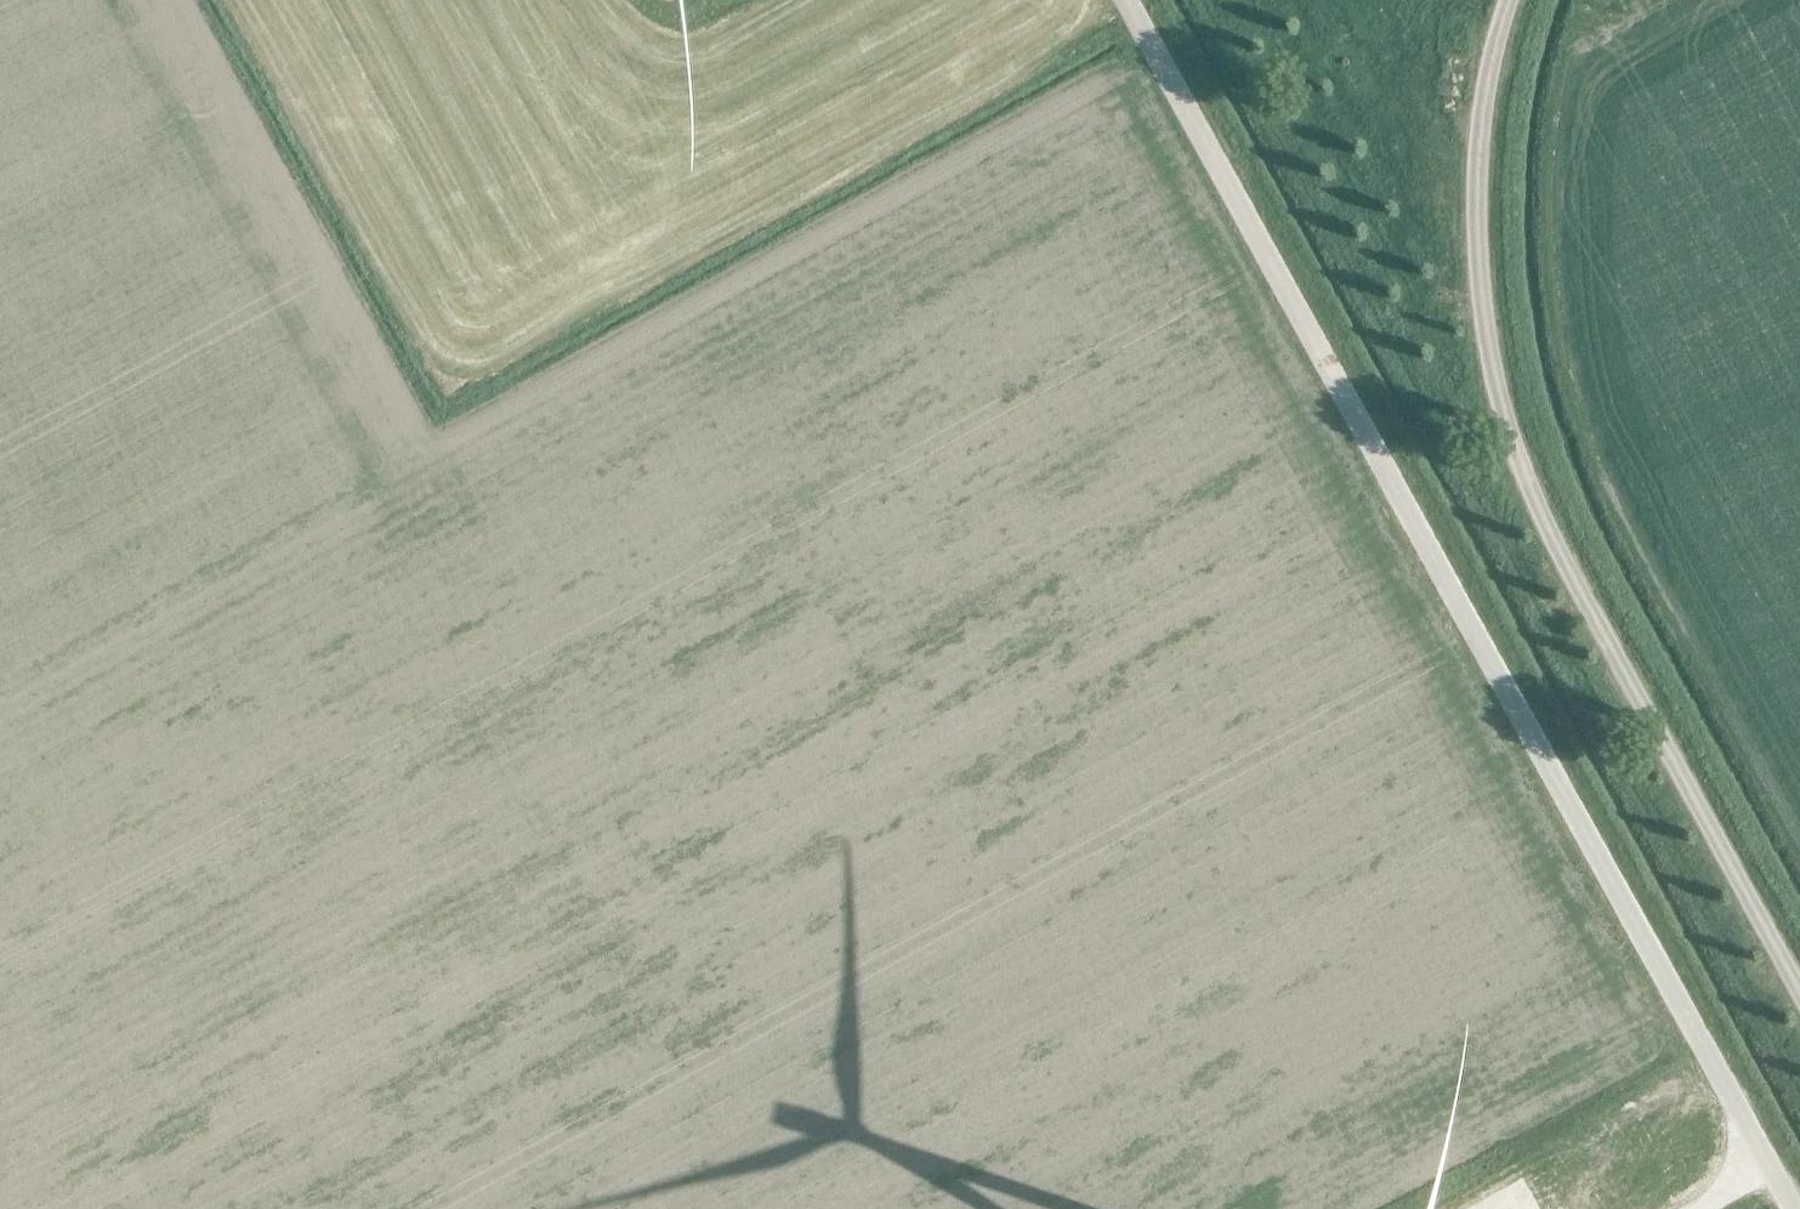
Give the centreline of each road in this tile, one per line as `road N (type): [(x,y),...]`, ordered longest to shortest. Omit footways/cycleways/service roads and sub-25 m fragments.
road 1 (unclassified): [(1799,995),(1518,468),(1498,411),(1481,330),(1478,233),(1488,98),(1512,0)]

